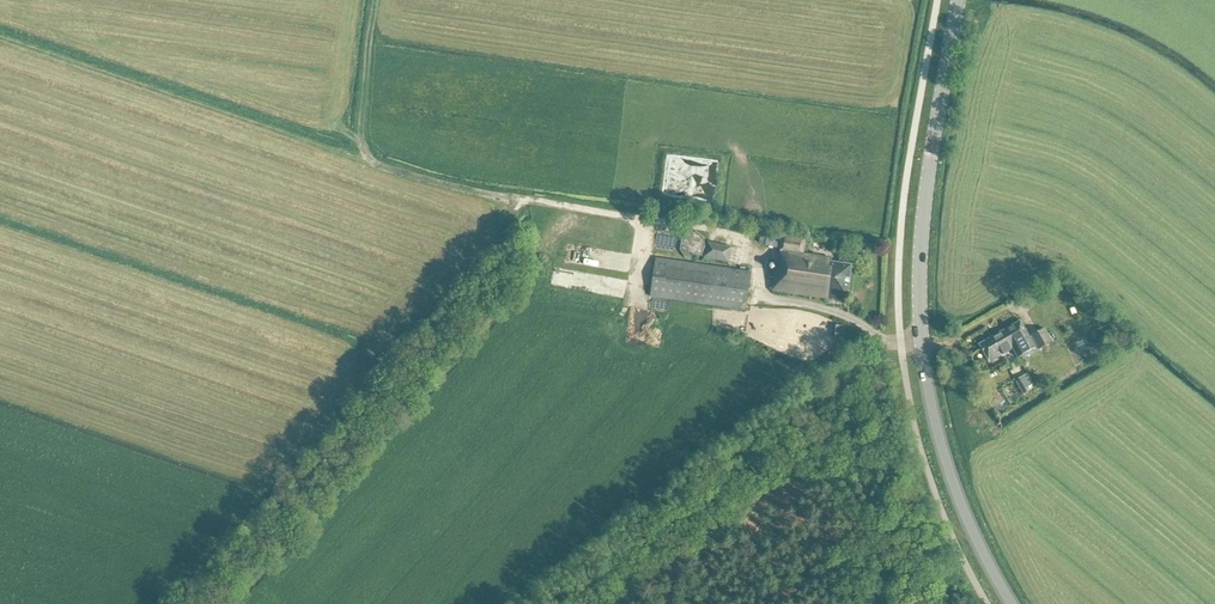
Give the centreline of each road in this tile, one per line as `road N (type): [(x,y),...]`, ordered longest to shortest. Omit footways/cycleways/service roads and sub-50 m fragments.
road 1 (tertiary): [(1014,603),(957,484),(924,348),(926,230),(962,0)]

